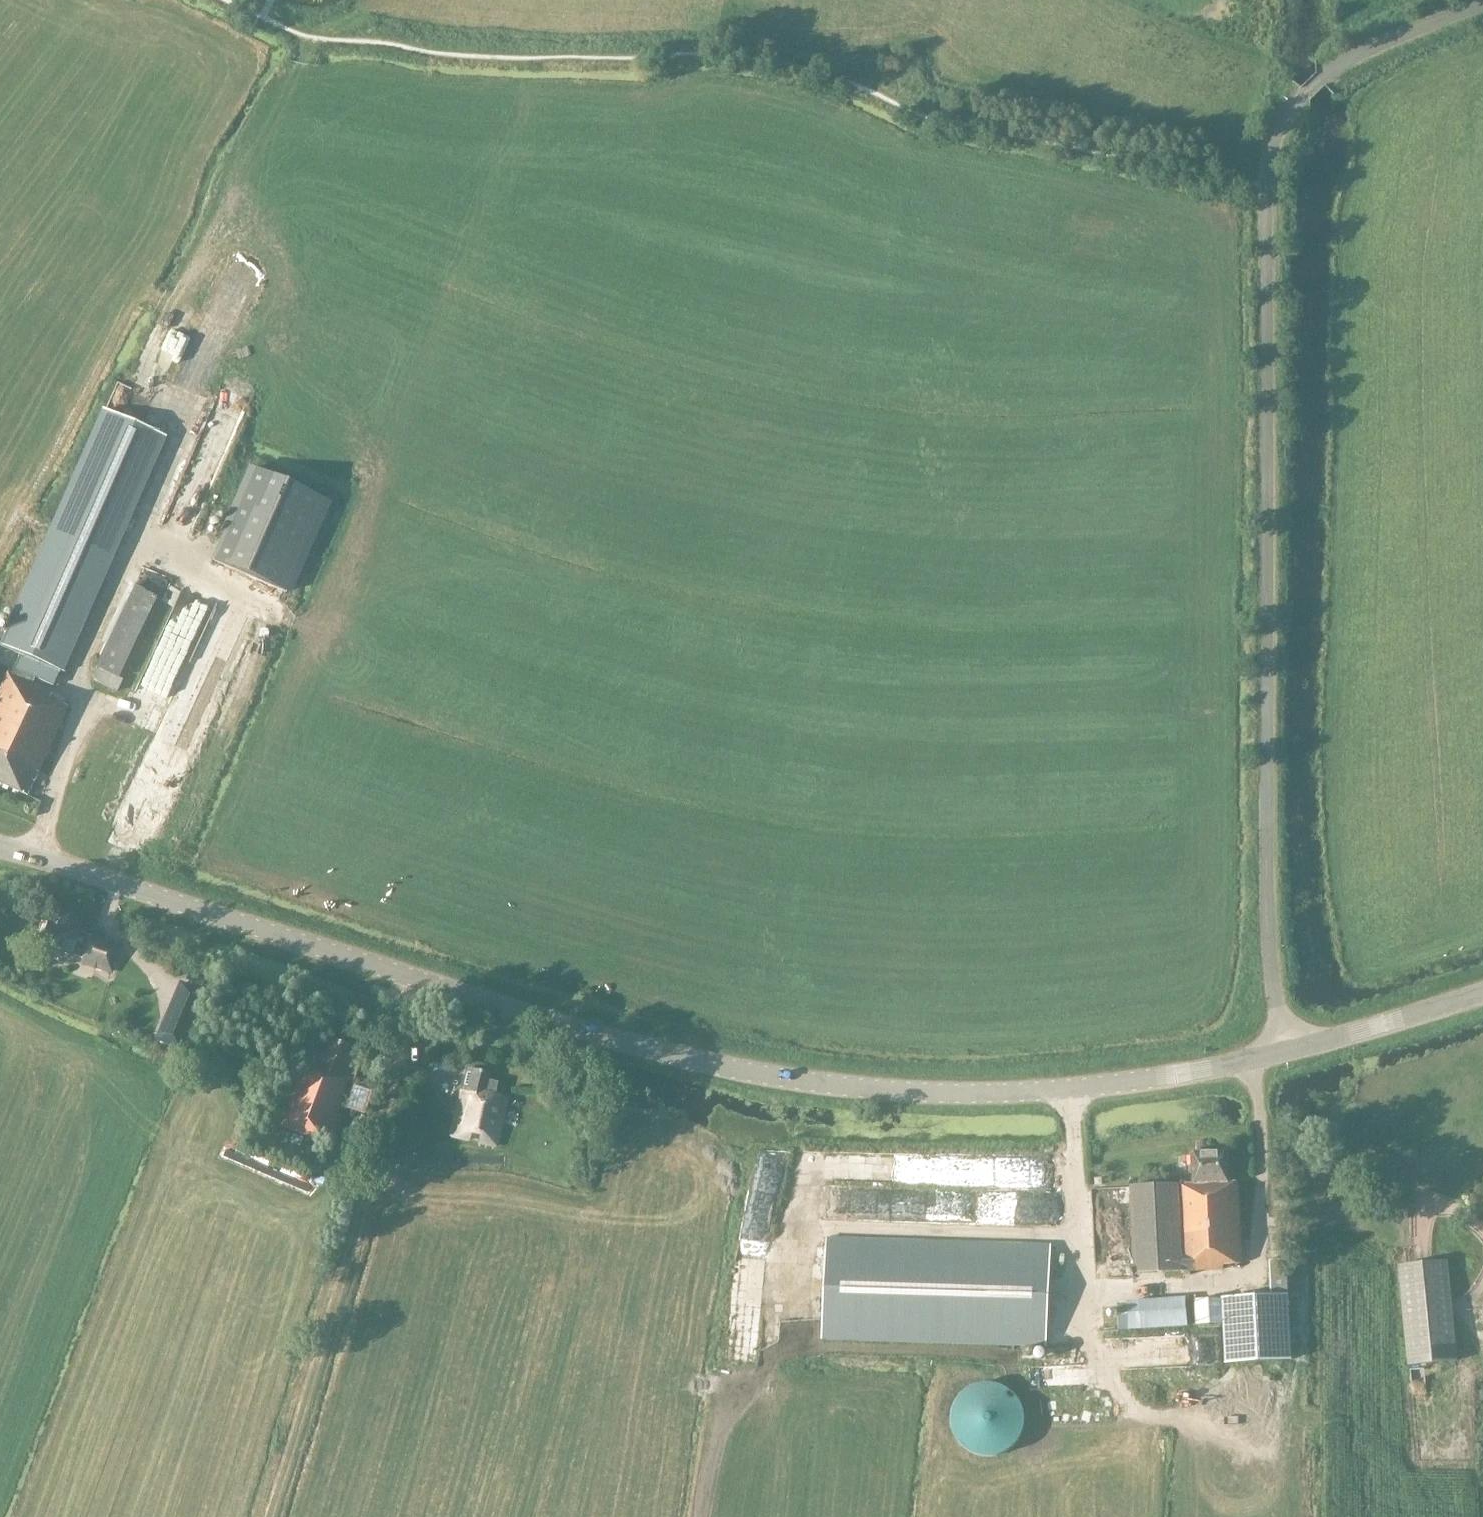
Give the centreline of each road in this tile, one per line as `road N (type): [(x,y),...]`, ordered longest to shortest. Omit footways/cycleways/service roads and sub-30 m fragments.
road 1 (tertiary): [(1288,1053),(1013,1097),(818,1087),(635,1049),(0,851)]
road 2 (unclassified): [(1288,1053),(1266,902),(1269,156),(1284,118),(1330,71),(1482,5)]
road 3 (track): [(268,1516),(425,985)]
road 4 (tertiary): [(1288,1053),(1482,994)]

